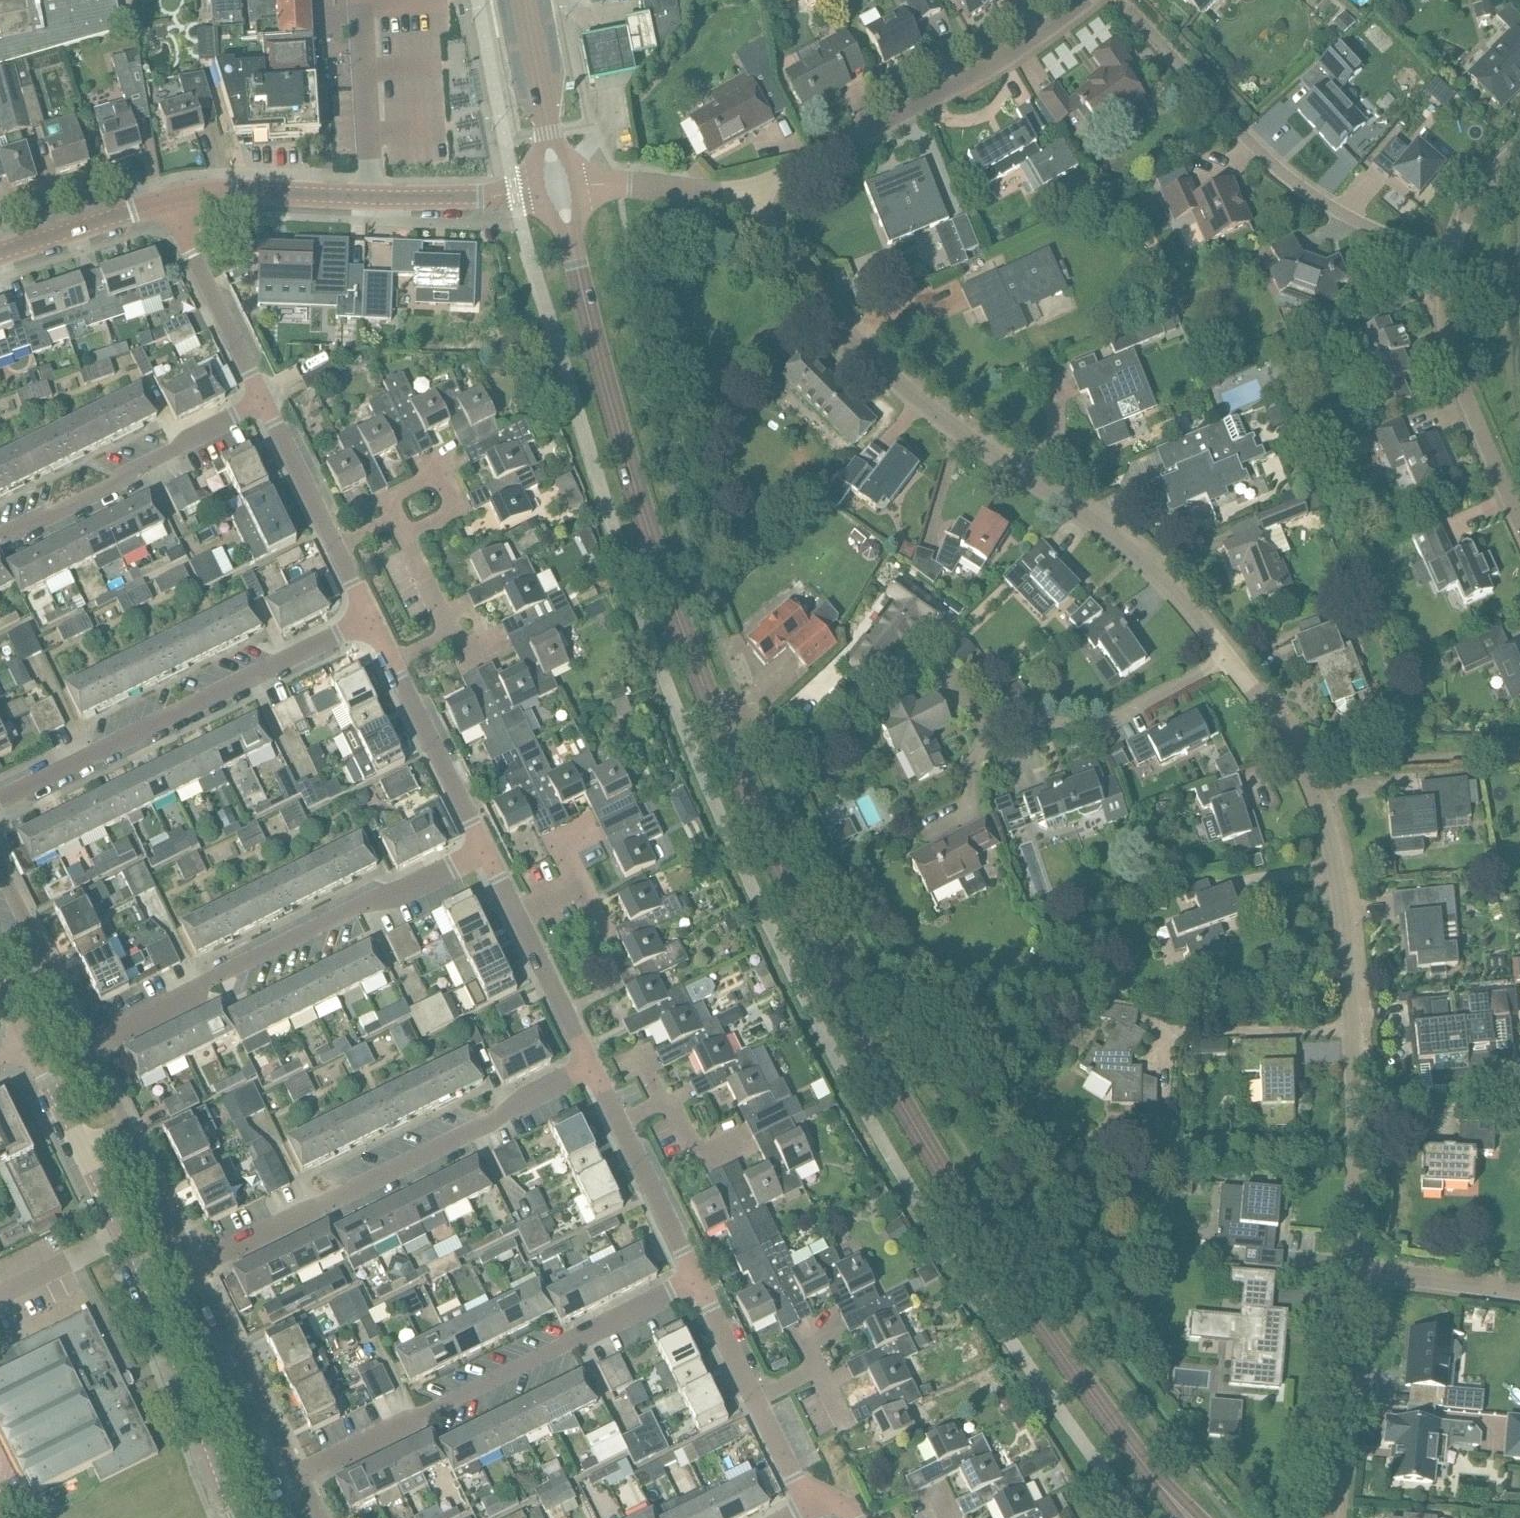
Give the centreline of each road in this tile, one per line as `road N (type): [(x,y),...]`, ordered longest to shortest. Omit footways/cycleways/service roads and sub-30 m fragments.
road 1 (secondary): [(1191,1517),(1027,1307),(906,1115),(801,915),(695,666),(590,325),(563,194)]
road 2 (residential): [(1239,663),(1145,554),(896,367),(813,287),(758,190)]
road 3 (residential): [(1354,1256),(1345,936),(1331,851),(1287,740),(1239,663)]
road 4 (residential): [(193,1264),(592,1074)]
road 5 (residential): [(301,1480),(700,1292)]
road 6 (residential): [(92,1044),(484,850)]
road 7 (residential): [(1451,250),(1397,236),(1321,197),(1261,144),(1128,0)]
road 8 (residential): [(0,797),(370,618)]
road 9 (residential): [(1239,663),(1096,732),(1013,717),(991,736),(974,807),(921,831)]
road 10 (residential): [(236,1517),(167,1331),(82,1150)]
road 11 (residential): [(758,190),(940,87),(1069,0)]
road 12 (residential): [(0,532),(264,401)]
road 13 (residential): [(1519,523),(1446,339),(1451,250)]
road 14 (residential): [(1332,1517),(1354,1256)]
road 15 (residential): [(301,1480),(193,1264)]
road 16 (residential): [(264,401),(167,202)]
road 17 (residential): [(92,1044),(0,852)]
road 18 (residential): [(484,850),(393,665)]
road 19 (tertiary): [(167,202),(235,191),(370,194)]
road 20 (residential): [(193,1264),(127,1130),(82,1150)]
road 21 (secondary): [(523,0),(563,194)]
road 22 (residential): [(563,194),(758,190)]
road 23 (residential): [(370,194),(359,0)]
road 24 (residential): [(399,522),(387,500),(441,472),(463,512),(408,542)]
road 25 (tertiary): [(370,194),(563,194)]
road 26 (residential): [(700,1292),(621,1129)]
road 27 (residential): [(592,1074),(516,915)]
road 28 (tertiary): [(0,249),(167,202)]
road 29 (residential): [(1519,1277),(1354,1256)]
road 30 (residential): [(338,548),(264,401)]
road 31 (residential): [(837,1499),(796,1480),(755,1397)]
road 32 (residential): [(1451,250),(1465,215),(1519,152)]

